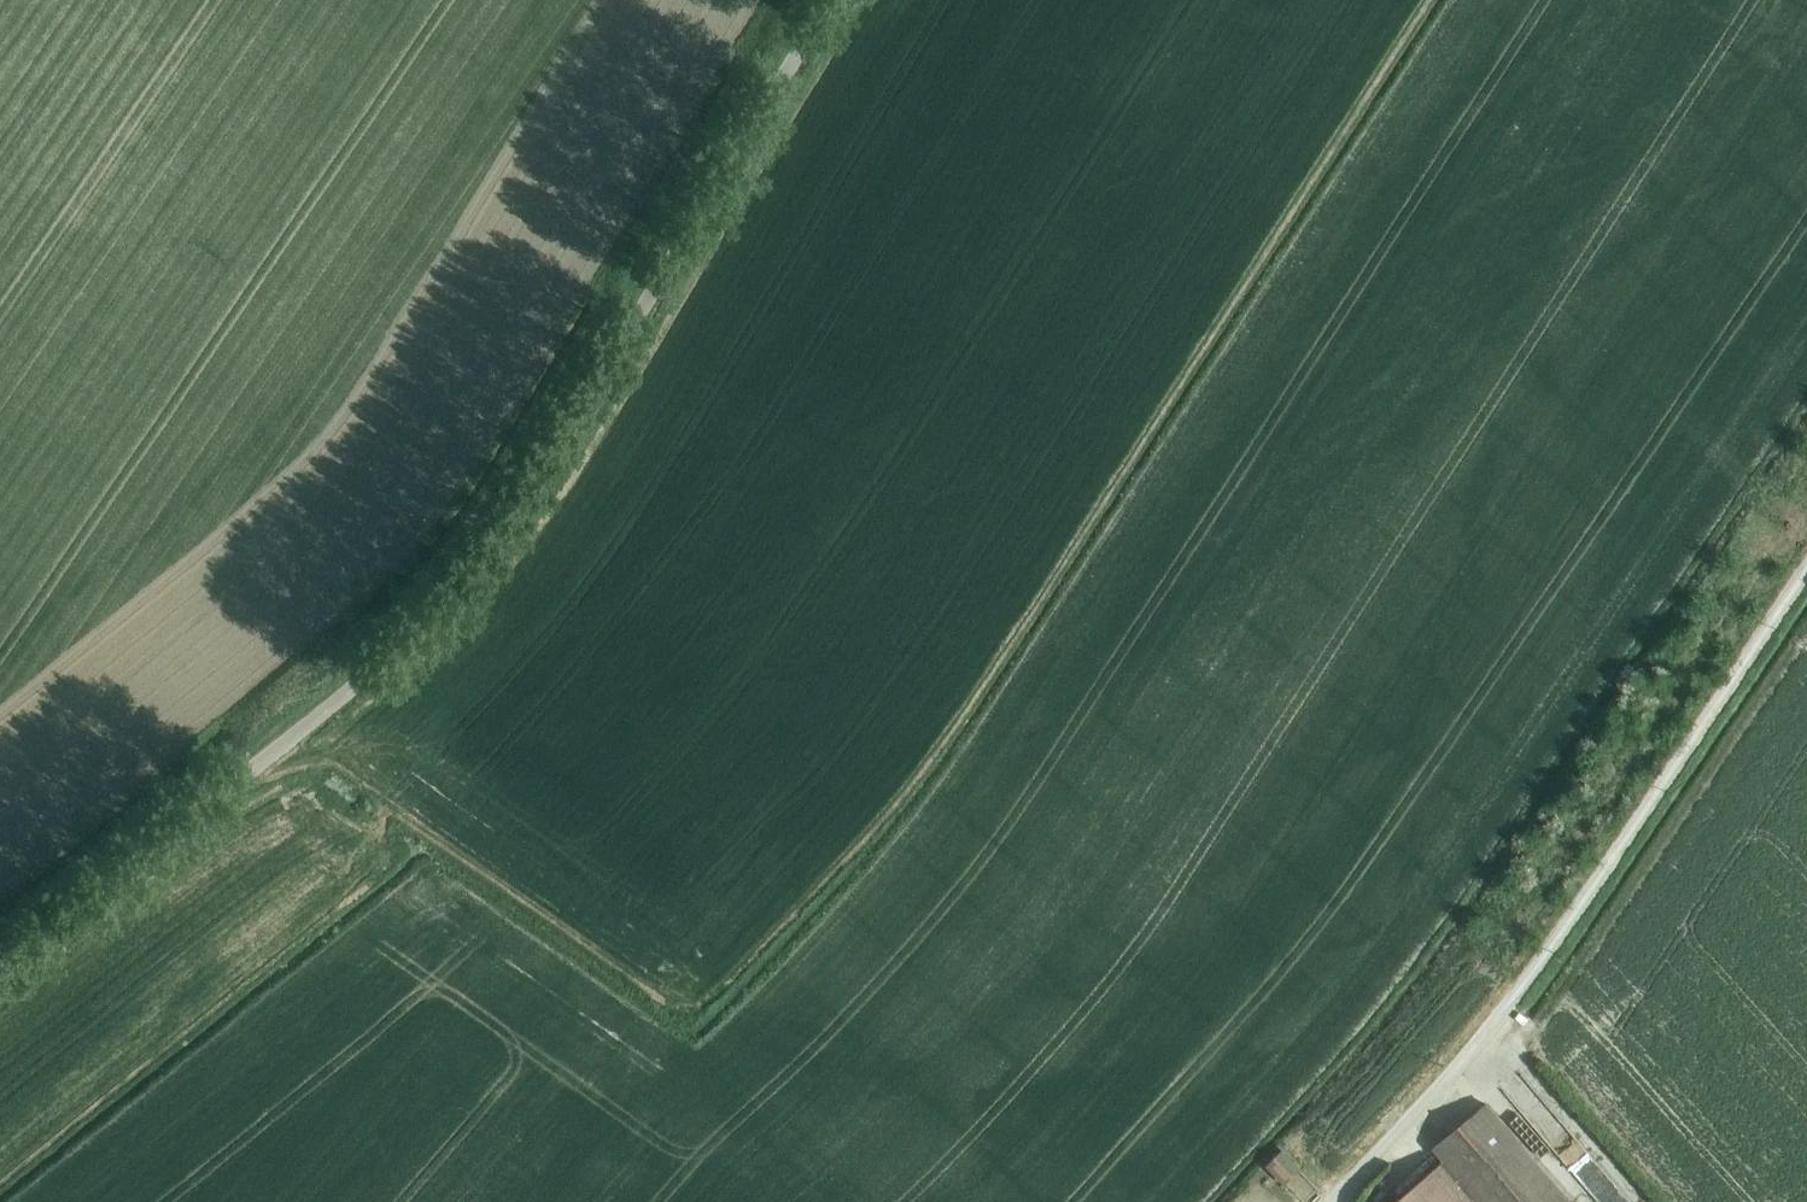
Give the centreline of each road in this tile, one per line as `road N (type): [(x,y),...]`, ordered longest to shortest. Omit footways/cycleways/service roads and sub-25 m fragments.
road 1 (unclassified): [(0,980),(330,714),(466,594),(514,527),(832,0)]
road 2 (unclassified): [(1343,1201),(1496,1034),(1806,574)]

